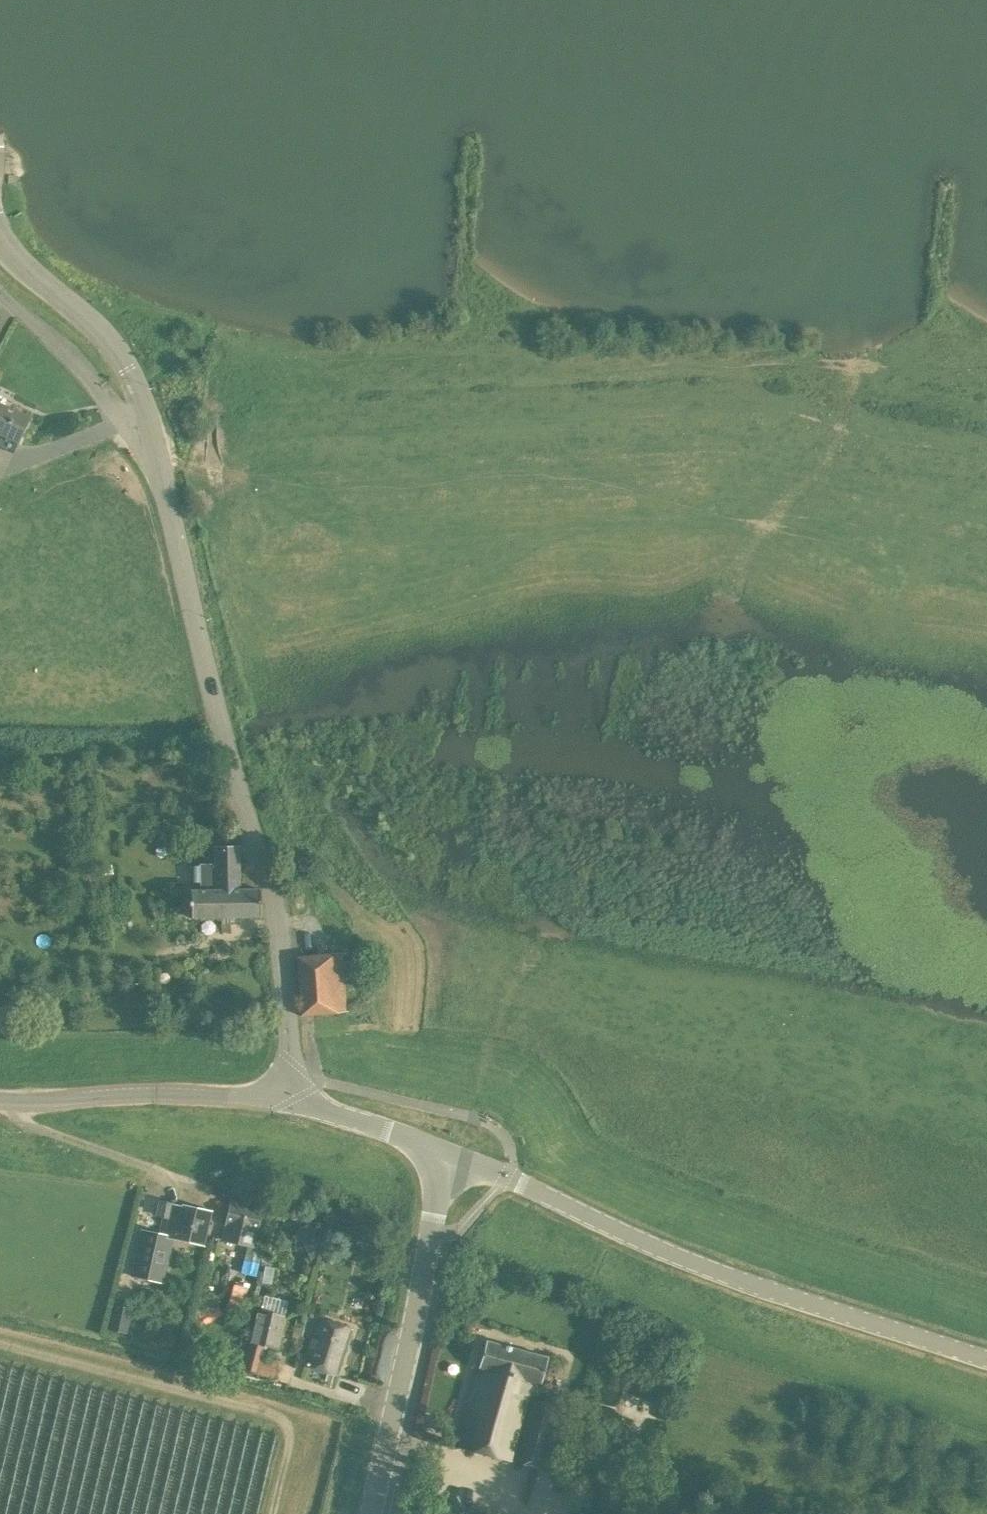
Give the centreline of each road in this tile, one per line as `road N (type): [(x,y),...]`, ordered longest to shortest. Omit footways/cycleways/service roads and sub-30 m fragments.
road 1 (secondary): [(292,1092),(278,920),(151,429)]
road 2 (unclassified): [(986,1356),(692,1256),(450,1153)]
road 3 (secondary): [(367,1513),(450,1153)]
road 4 (unclassified): [(292,1092),(0,1094)]
road 5 (secondary): [(151,429),(104,338),(0,244)]
road 6 (residential): [(151,429),(124,421),(0,297)]
road 7 (secondary): [(450,1153),(292,1092)]

